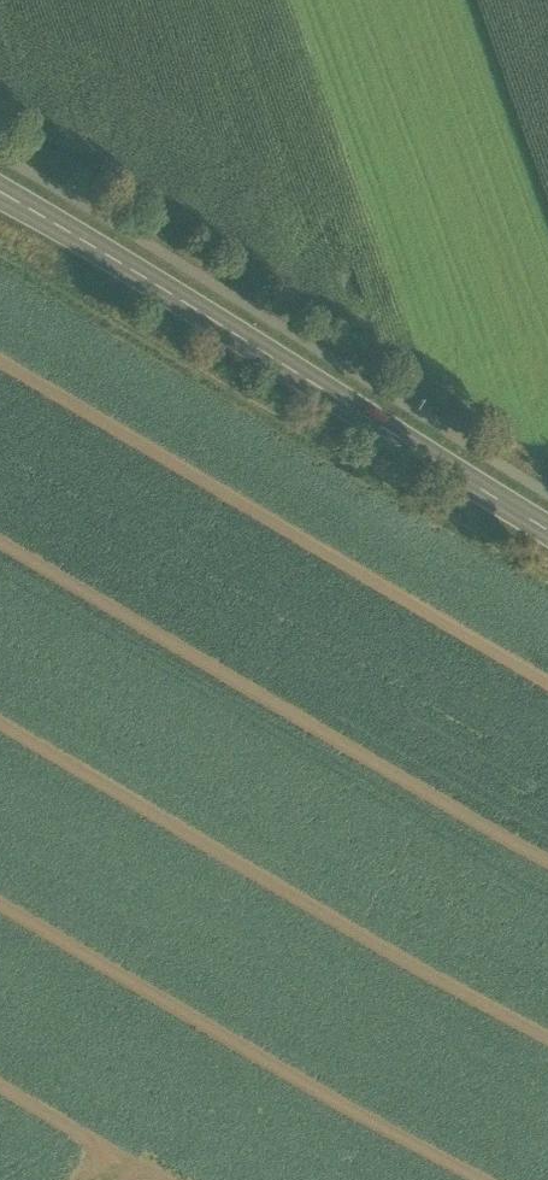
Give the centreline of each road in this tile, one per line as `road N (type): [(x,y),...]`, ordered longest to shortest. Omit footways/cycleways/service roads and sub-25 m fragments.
road 1 (secondary): [(547,531),(0,193)]

